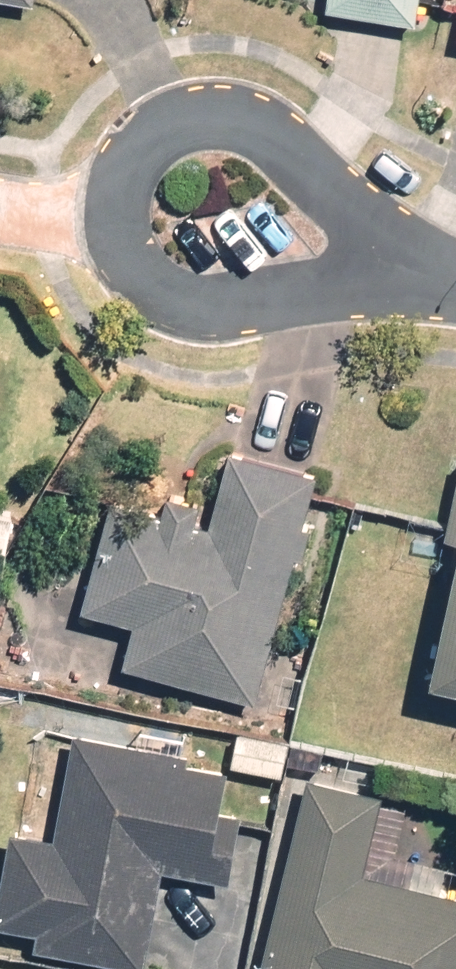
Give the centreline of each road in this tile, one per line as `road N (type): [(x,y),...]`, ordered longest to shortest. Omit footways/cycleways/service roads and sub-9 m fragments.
road 1 (residential): [(110,216),(148,132),(213,118),(273,126),(420,277)]
road 2 (residential): [(420,277),(218,310),(166,300),(110,216)]

